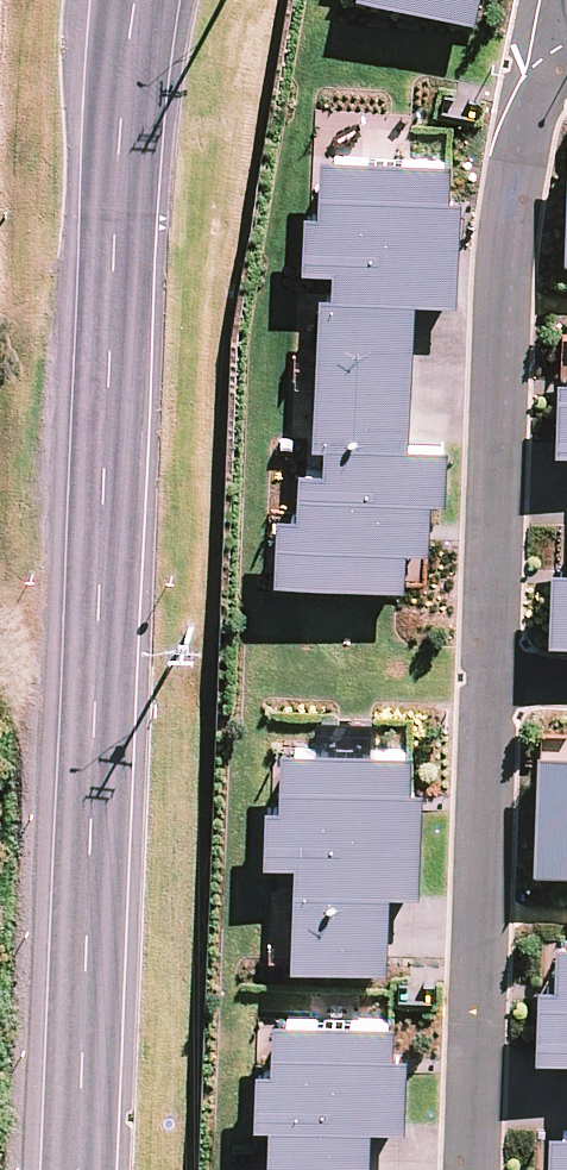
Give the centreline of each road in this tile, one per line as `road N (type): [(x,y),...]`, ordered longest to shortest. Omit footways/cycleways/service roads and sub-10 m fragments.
road 1 (tertiary): [(128,0),(78,1169)]
road 2 (residential): [(488,675),(491,372),(529,64)]
road 3 (residential): [(469,1169),(488,675)]

